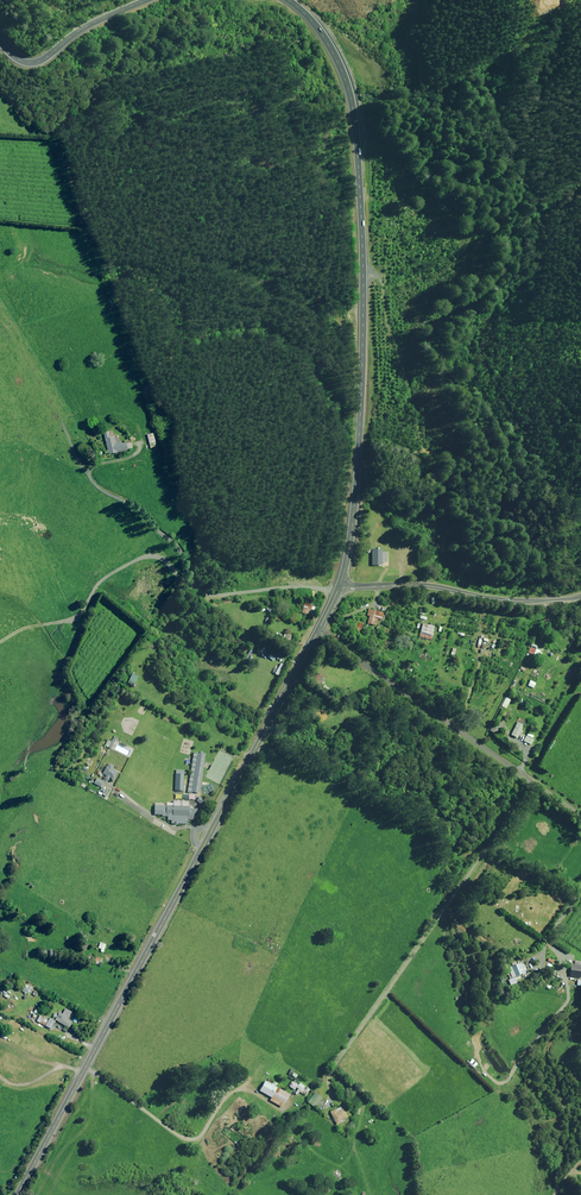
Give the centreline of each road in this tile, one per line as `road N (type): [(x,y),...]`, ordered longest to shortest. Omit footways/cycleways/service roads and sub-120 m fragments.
road 1 (primary): [(18,1194),(320,630)]
road 2 (primary): [(339,588),(360,422),(356,132),(338,63),(288,0)]
road 3 (unclassified): [(580,814),(320,630)]
road 4 (tertiary): [(339,588),(424,586),(509,601),(580,597)]
road 5 (primary): [(148,0),(94,23),(37,62),(19,60),(0,41)]
road 6 (residential): [(214,596),(339,588)]

